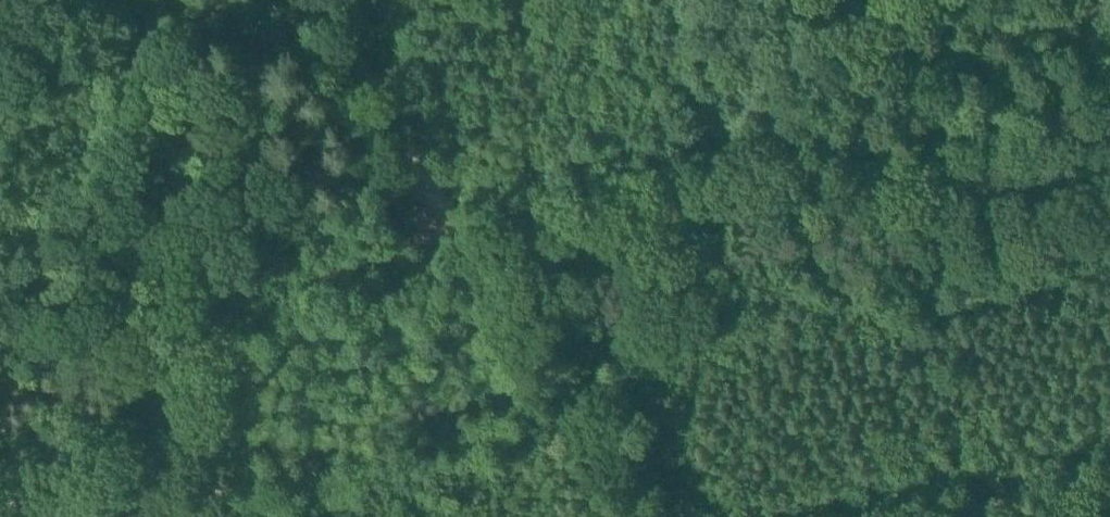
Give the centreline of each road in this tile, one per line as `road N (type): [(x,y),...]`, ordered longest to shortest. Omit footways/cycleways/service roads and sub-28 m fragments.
road 1 (track): [(1109,24),(638,168),(463,230),(634,516)]
road 2 (track): [(463,230),(246,298),(229,316),(222,359),(238,458),(236,477),(223,487),(200,495),(98,491),(0,513)]
road 3 (track): [(229,316),(193,258),(155,76),(117,0)]
road 4 (track): [(320,0),(463,230)]

